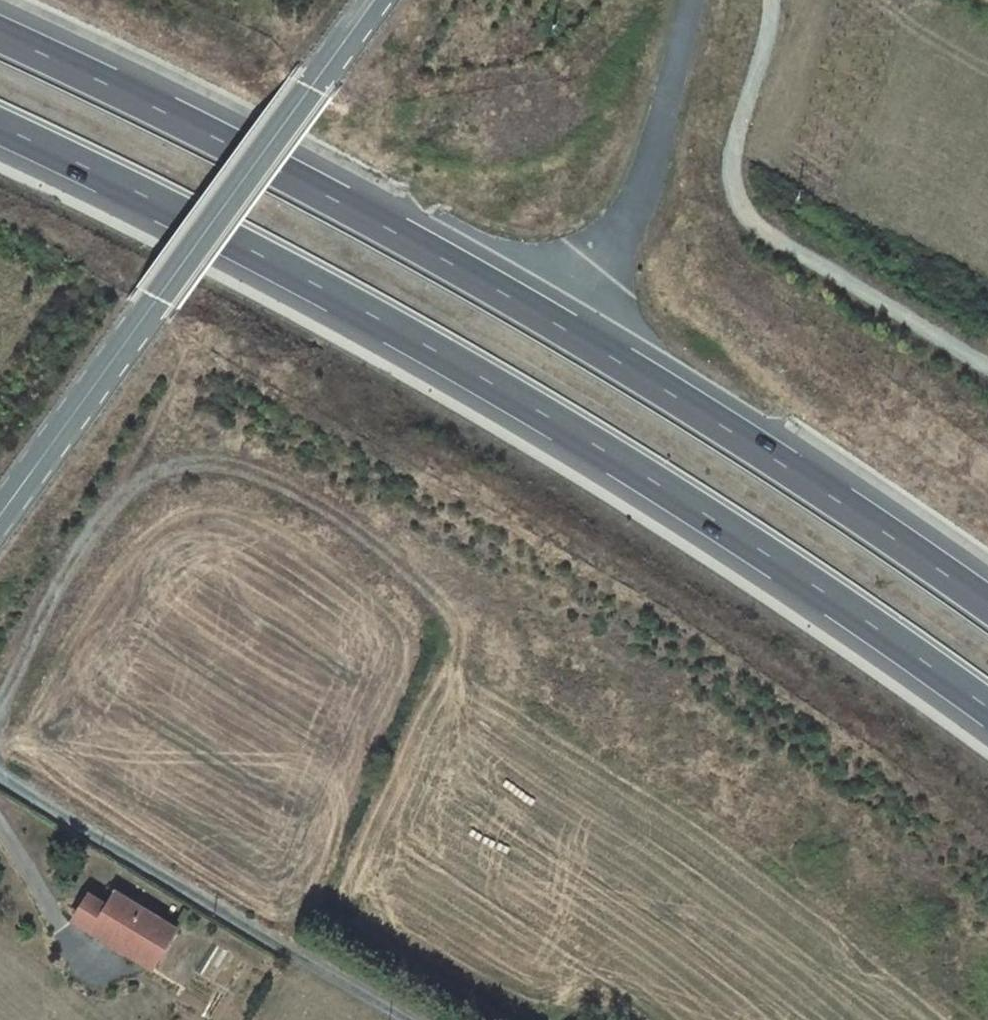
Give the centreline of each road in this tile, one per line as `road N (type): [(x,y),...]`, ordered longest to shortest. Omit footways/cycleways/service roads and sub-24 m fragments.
road 1 (motorway): [(0,124),(436,348),(674,487),(987,700)]
road 2 (motorway): [(987,600),(741,431),(488,278),(242,144),(0,30)]
road 3 (track): [(0,710),(88,541),(129,494),(161,476),(208,466),(263,474),(408,563),(455,629),(462,658)]
road 4 (tertiary): [(379,0),(0,519)]
road 5 (track): [(987,370),(752,209),(732,144),(773,0)]

